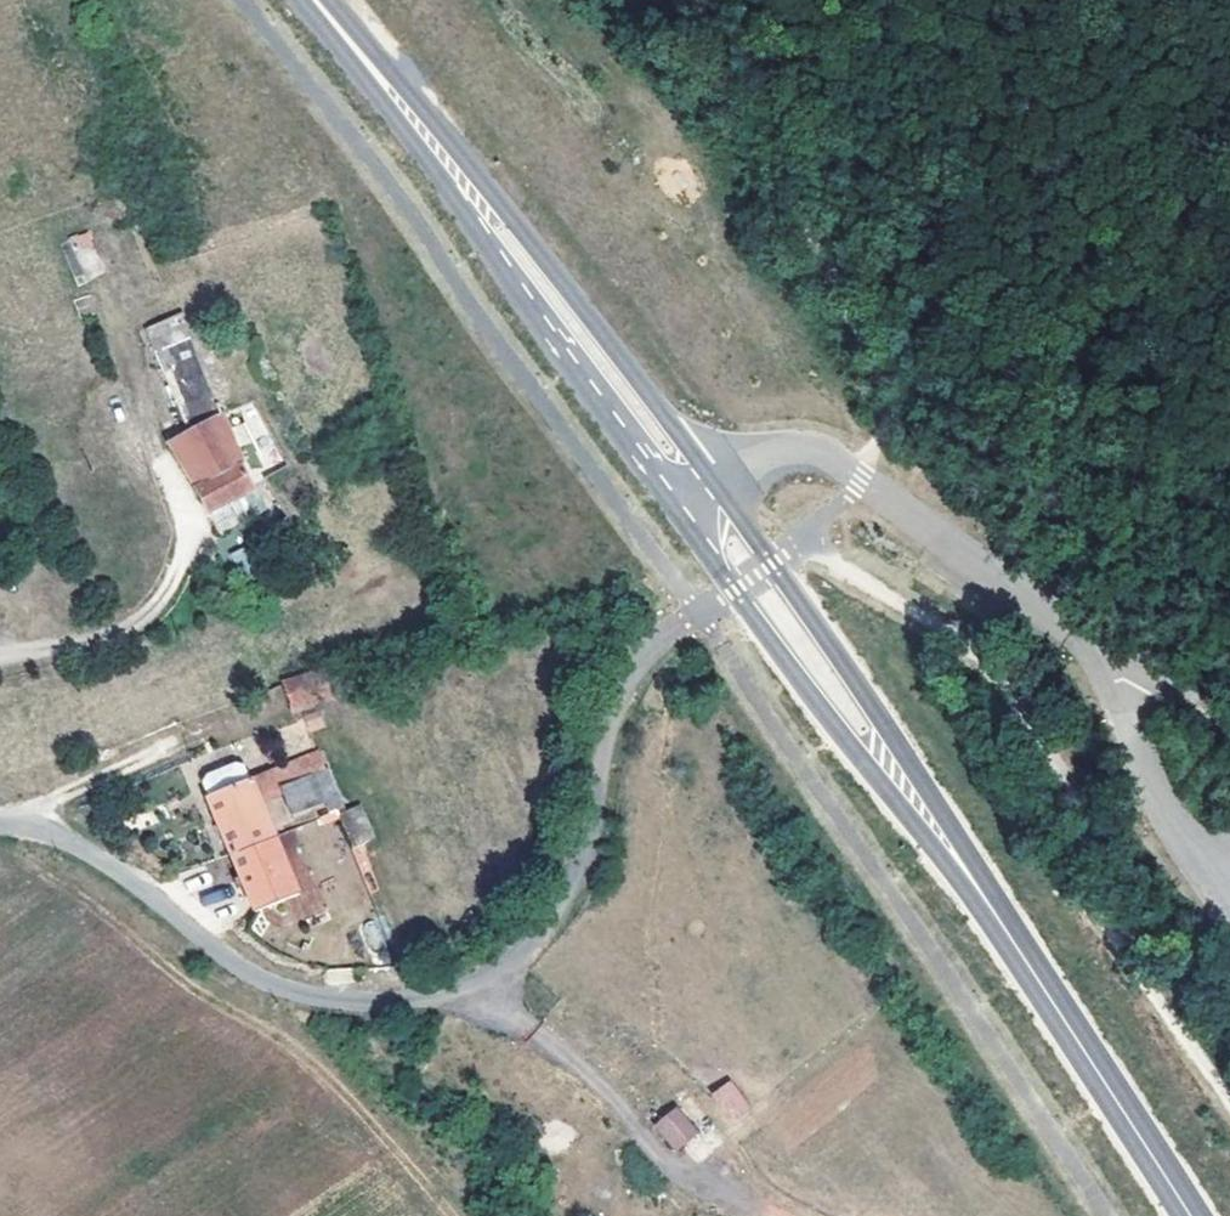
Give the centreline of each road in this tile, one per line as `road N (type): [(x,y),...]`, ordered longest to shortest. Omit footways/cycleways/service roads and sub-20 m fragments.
road 1 (secondary): [(984,899),(895,739),(719,483),(462,160),(328,16)]
road 2 (secondary): [(328,16),(481,239),(858,755),(984,899)]
road 3 (unclassified): [(0,824),(66,837),(280,988),(358,1001),(459,987),(517,955),(558,906),(585,841),(624,681),(684,619)]
road 4 (secondary): [(984,899),(1190,1215)]
road 5 (track): [(1090,653),(1129,663),(1229,719)]

